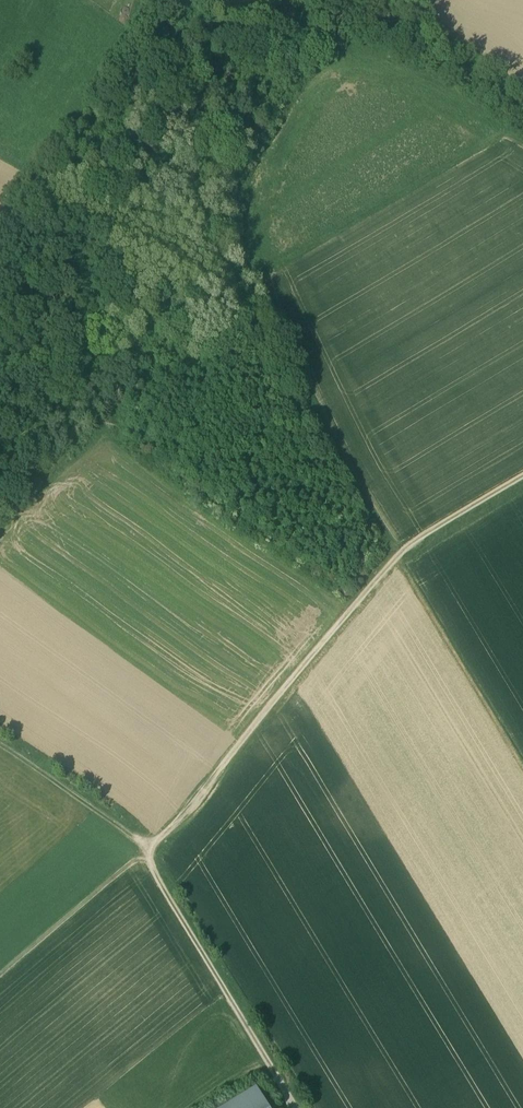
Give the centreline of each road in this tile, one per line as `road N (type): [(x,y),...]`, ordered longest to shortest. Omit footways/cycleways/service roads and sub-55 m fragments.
road 1 (track): [(296,1107),(145,858),(404,546),(522,475)]
road 2 (track): [(326,439),(522,768)]
road 3 (track): [(0,976),(145,858),(138,837),(0,743)]
road 4 (track): [(240,290),(490,139),(522,143)]
road 5 (track): [(0,528),(100,438)]

